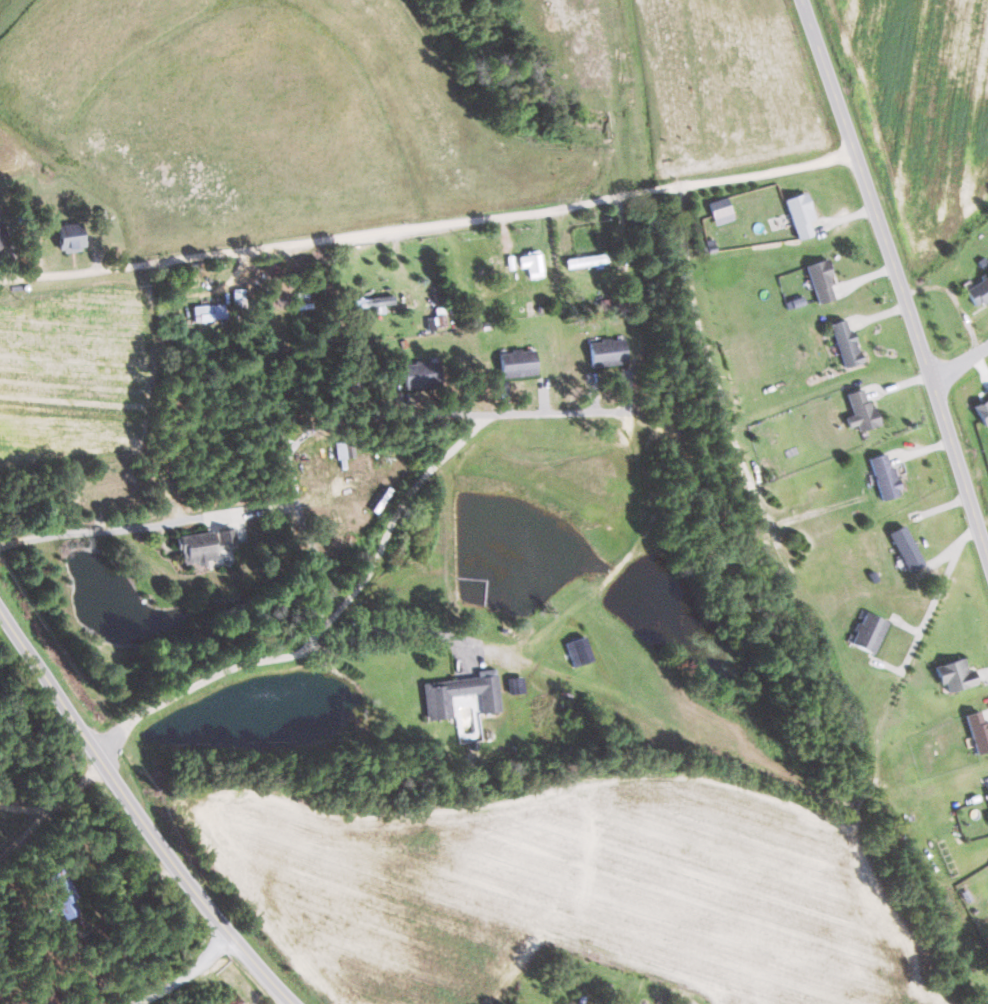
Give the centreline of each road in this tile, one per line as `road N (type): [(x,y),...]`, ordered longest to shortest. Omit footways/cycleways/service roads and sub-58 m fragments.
road 1 (residential): [(0,282),(637,196)]
road 2 (secondary): [(987,577),(795,0)]
road 3 (secondary): [(289,1003),(201,909),(0,620)]
road 4 (residential): [(95,757),(131,717),(191,682),(355,641)]
road 5 (residential): [(637,196),(850,160)]

